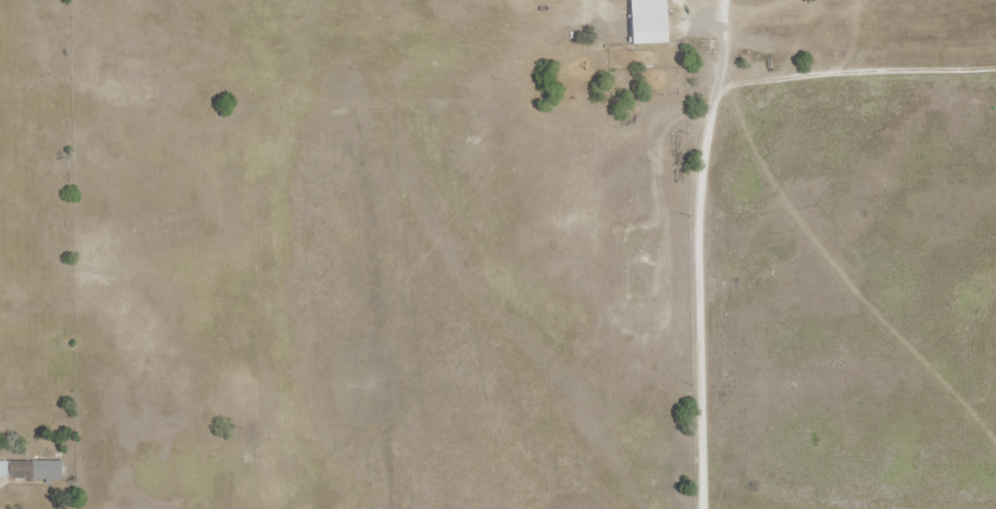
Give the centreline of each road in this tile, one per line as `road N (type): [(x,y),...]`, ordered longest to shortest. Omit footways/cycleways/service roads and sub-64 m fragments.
road 1 (residential): [(995,68),(723,79),(725,0)]

